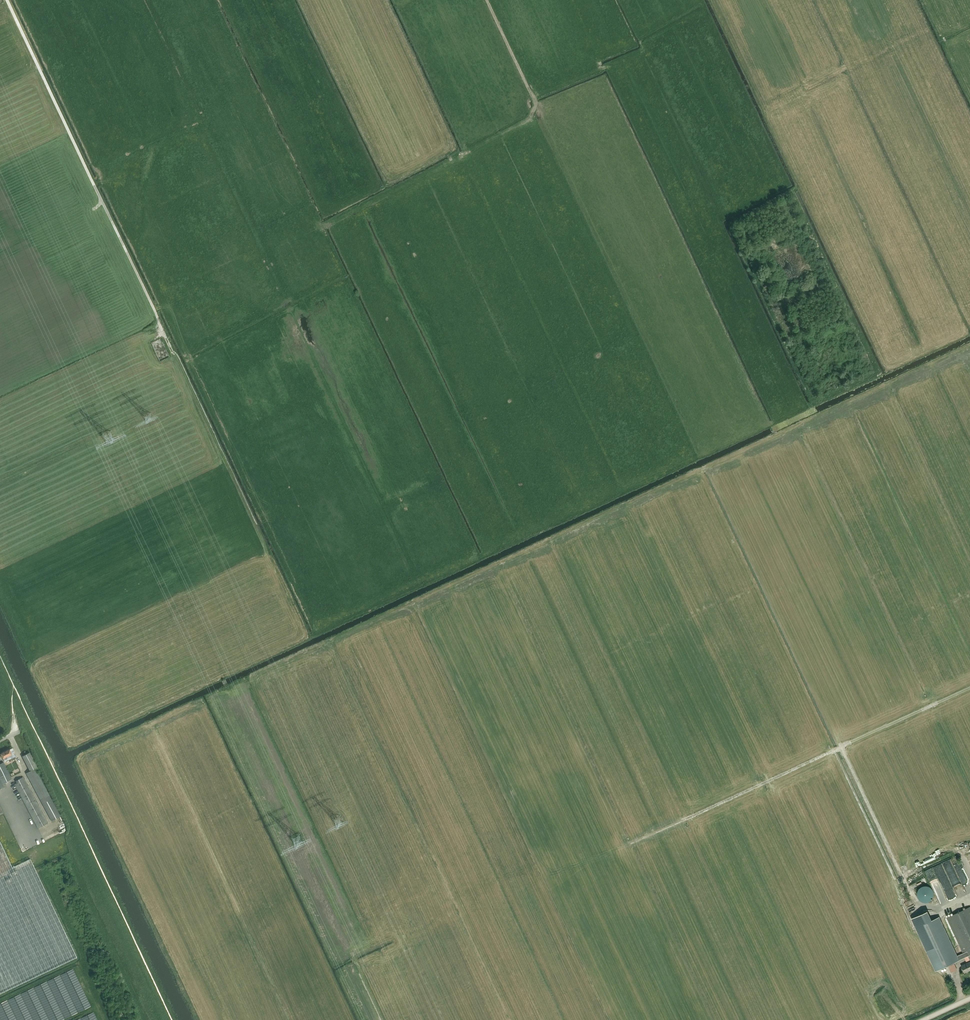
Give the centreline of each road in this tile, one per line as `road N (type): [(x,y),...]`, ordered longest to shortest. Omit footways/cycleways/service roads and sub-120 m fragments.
road 1 (track): [(266,554),(7,0)]

